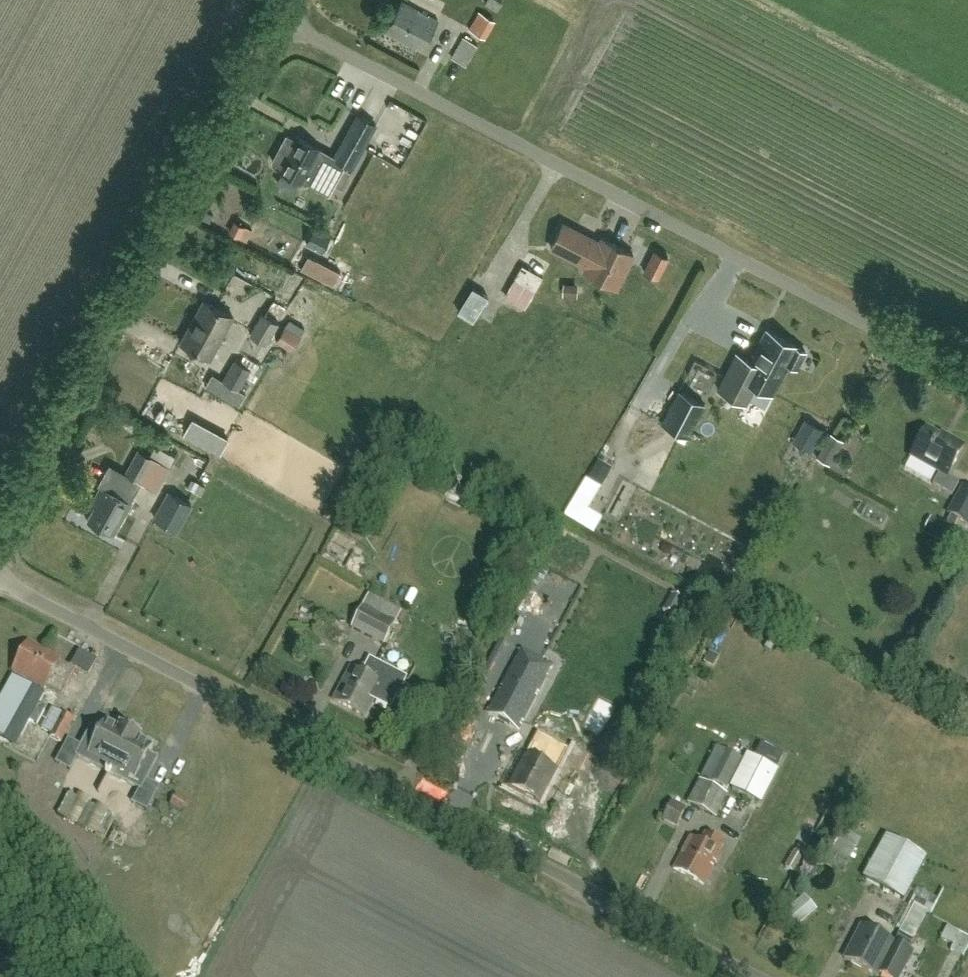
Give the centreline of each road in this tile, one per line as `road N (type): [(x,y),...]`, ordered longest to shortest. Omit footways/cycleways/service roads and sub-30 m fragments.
road 1 (unclassified): [(758,976),(0,580)]
road 2 (unclassified): [(967,378),(280,20)]
road 3 (unclassified): [(0,525),(280,20)]

